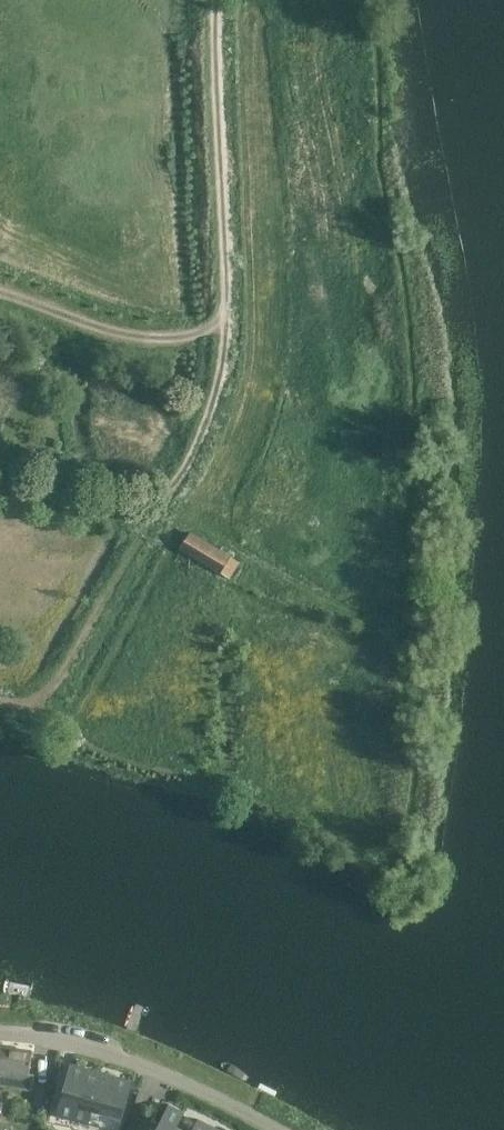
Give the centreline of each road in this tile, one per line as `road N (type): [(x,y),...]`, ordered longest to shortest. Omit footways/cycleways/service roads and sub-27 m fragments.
road 1 (track): [(0,478),(117,506),(159,502),(181,478),(214,407),(226,333)]
road 2 (track): [(226,333),(219,0)]
road 3 (unclassified): [(0,1032),(69,1041),(180,1079),(273,1129)]
road 4 (track): [(0,701),(40,695),(67,673),(169,494)]
road 5 (track): [(227,313),(192,335),(153,338),(90,325),(0,292)]

